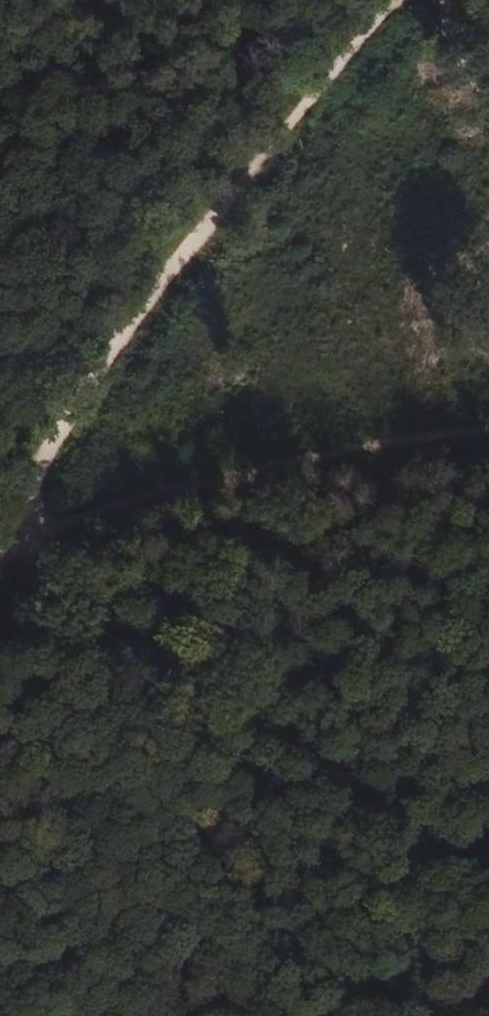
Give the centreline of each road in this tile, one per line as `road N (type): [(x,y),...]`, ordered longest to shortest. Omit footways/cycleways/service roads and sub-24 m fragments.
road 1 (track): [(408,0),(333,76),(132,327),(28,508),(0,576)]
road 2 (track): [(488,903),(0,577)]
road 3 (track): [(0,577),(107,531),(337,474),(488,451)]

